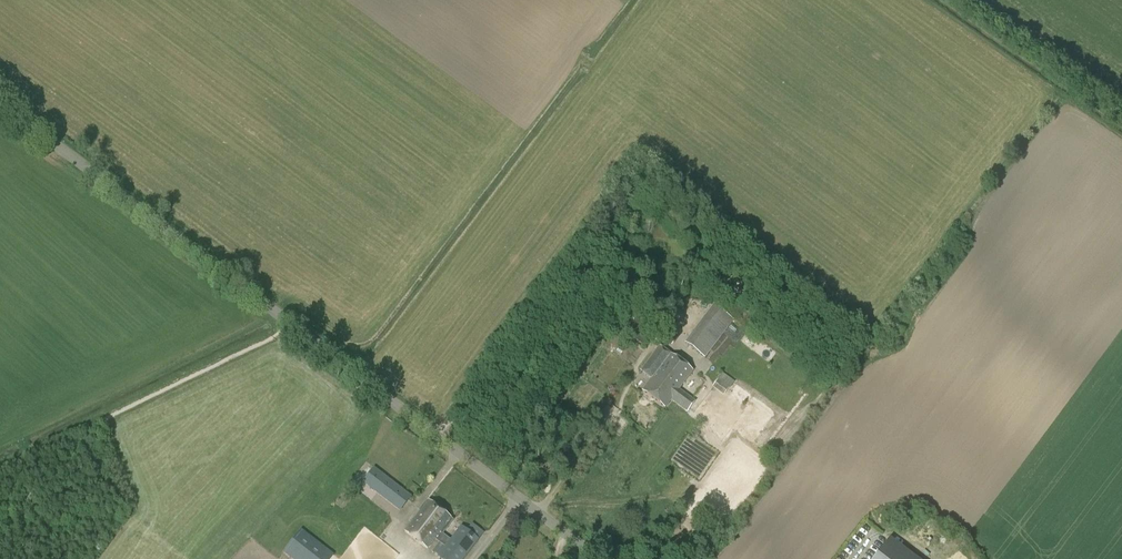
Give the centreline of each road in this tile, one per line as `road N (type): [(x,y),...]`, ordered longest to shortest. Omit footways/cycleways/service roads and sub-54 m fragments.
road 1 (tertiary): [(590,558),(0,104)]

